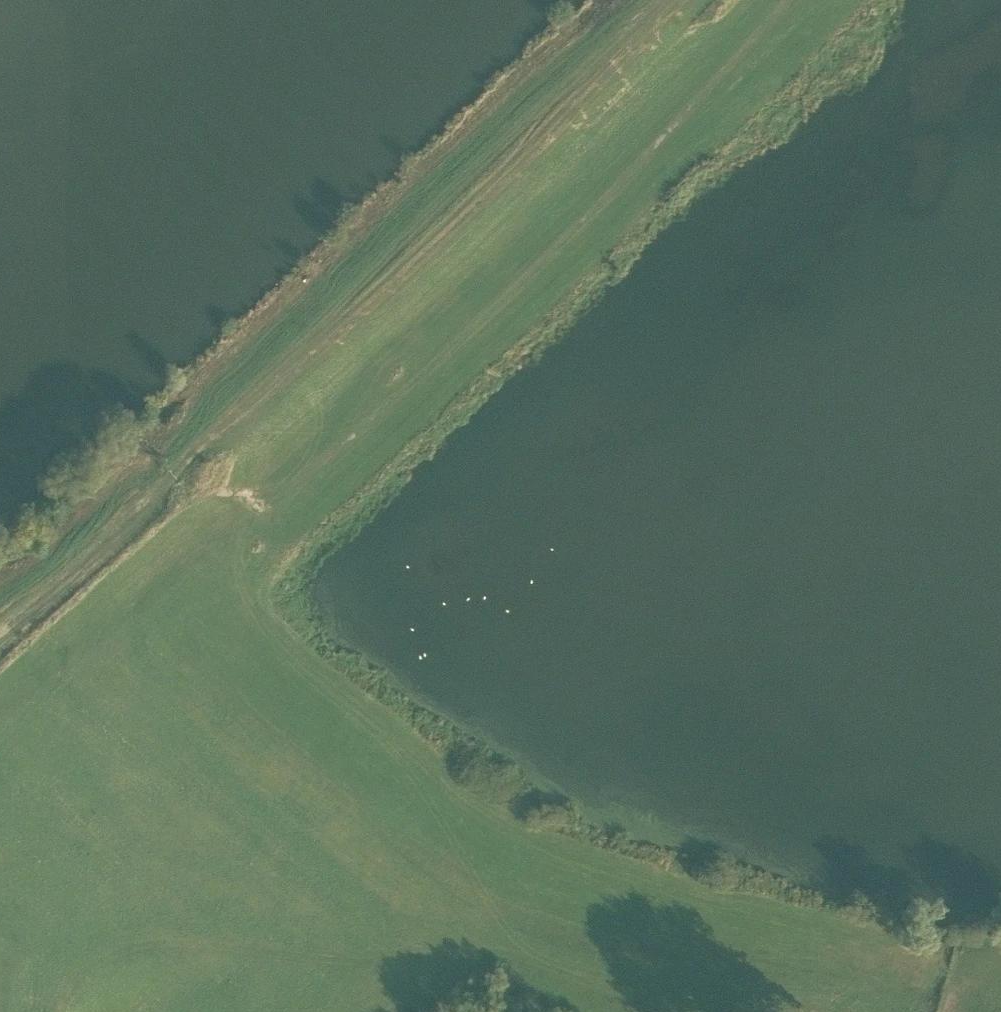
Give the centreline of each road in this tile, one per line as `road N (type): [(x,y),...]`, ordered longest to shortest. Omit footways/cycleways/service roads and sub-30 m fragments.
road 1 (track): [(787,0),(438,355),(294,479),(268,496),(170,497),(0,629)]

